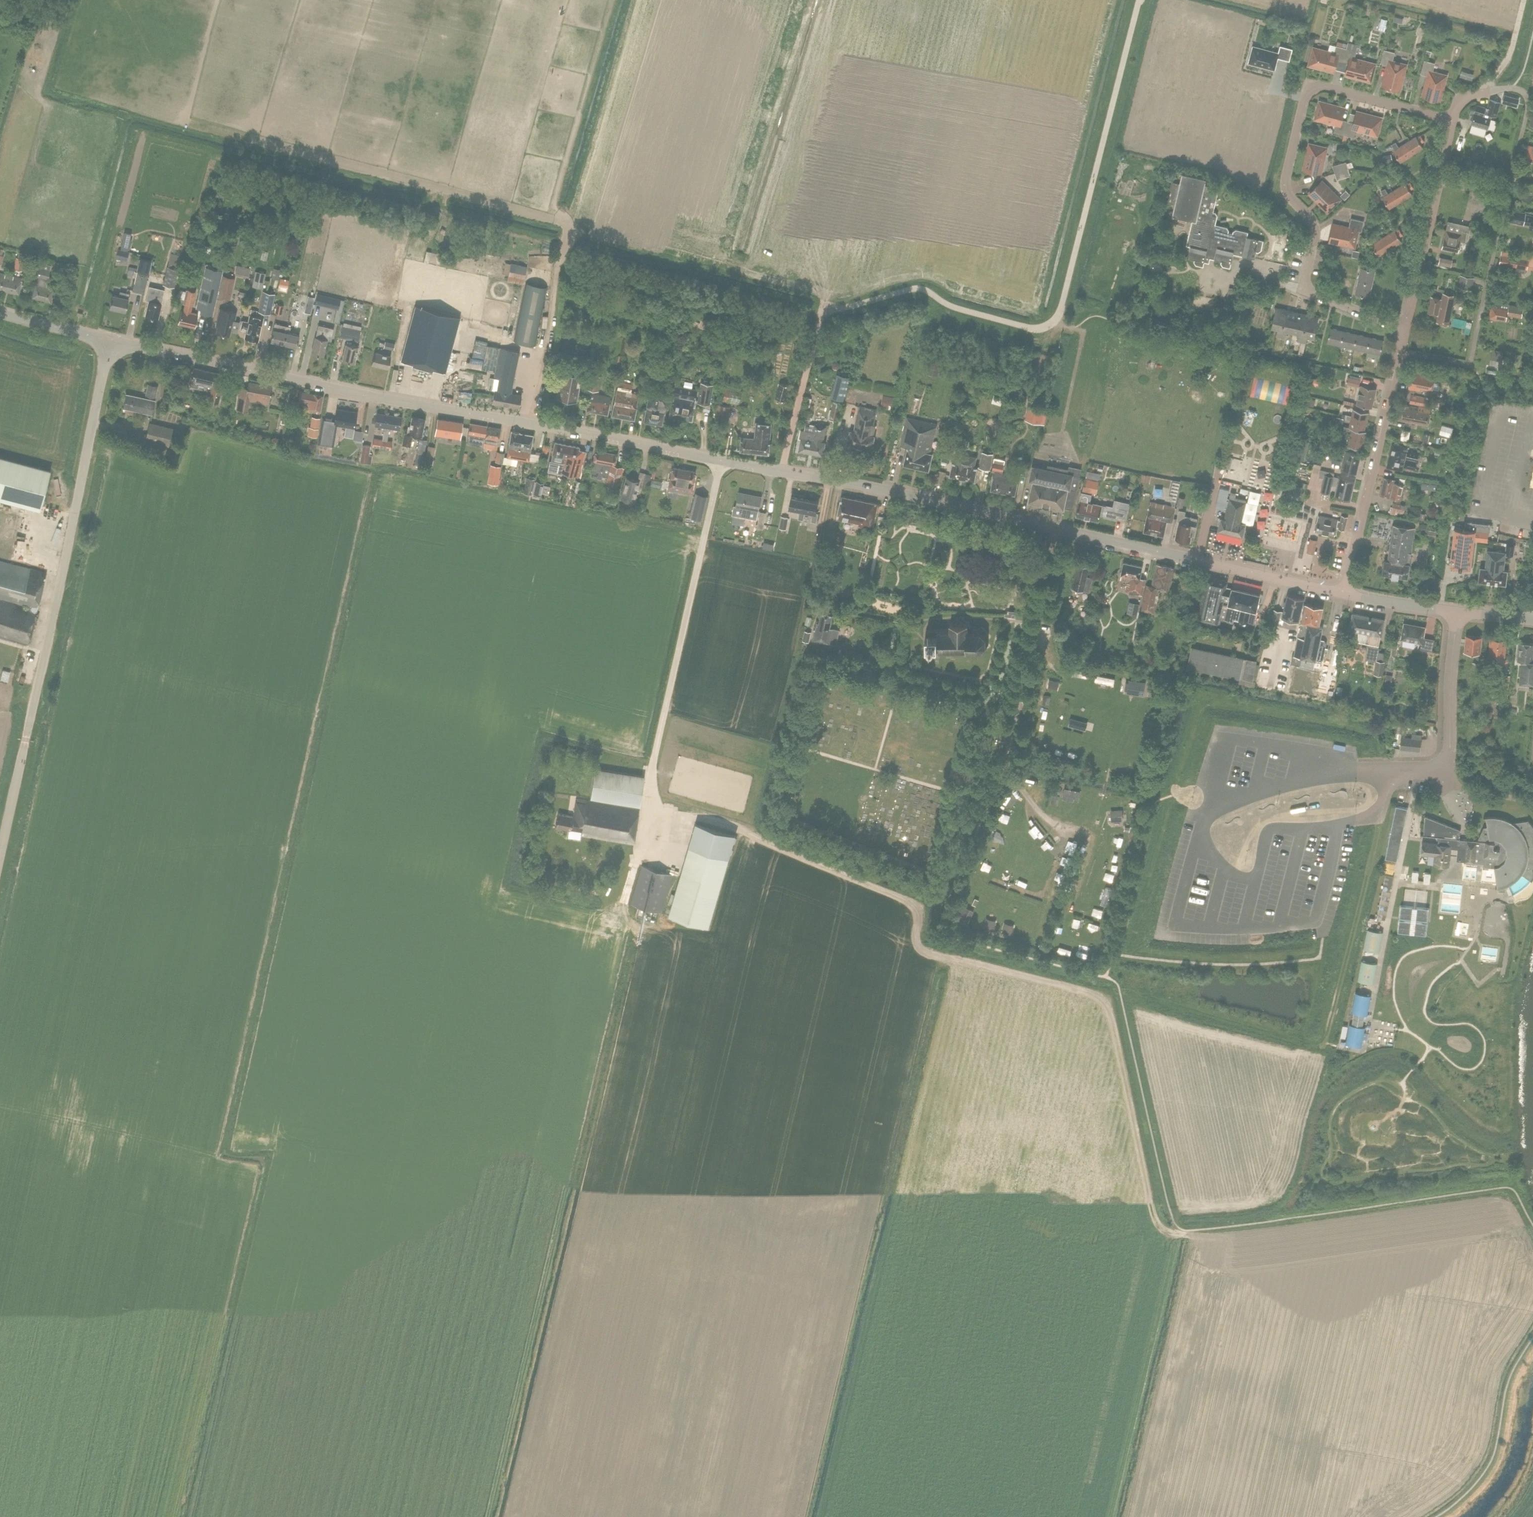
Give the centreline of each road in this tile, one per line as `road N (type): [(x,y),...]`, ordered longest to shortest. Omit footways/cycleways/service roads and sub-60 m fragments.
road 1 (tertiary): [(1056,528),(111,341)]
road 2 (tertiary): [(0,849),(111,341)]
road 3 (residential): [(1405,329),(1303,290),(1314,227),(1285,180),(1310,83),(1450,119)]
road 4 (residential): [(1399,354),(1469,367),(1528,101),(1510,88)]
road 5 (tertiary): [(1344,593),(1056,528)]
road 6 (residential): [(1344,593),(1399,354)]
road 7 (residential): [(1405,329),(1450,119)]
road 8 (track): [(1004,767),(1064,832),(1089,839),(1071,907),(1047,900)]
road 9 (residential): [(1018,704),(1056,528)]

